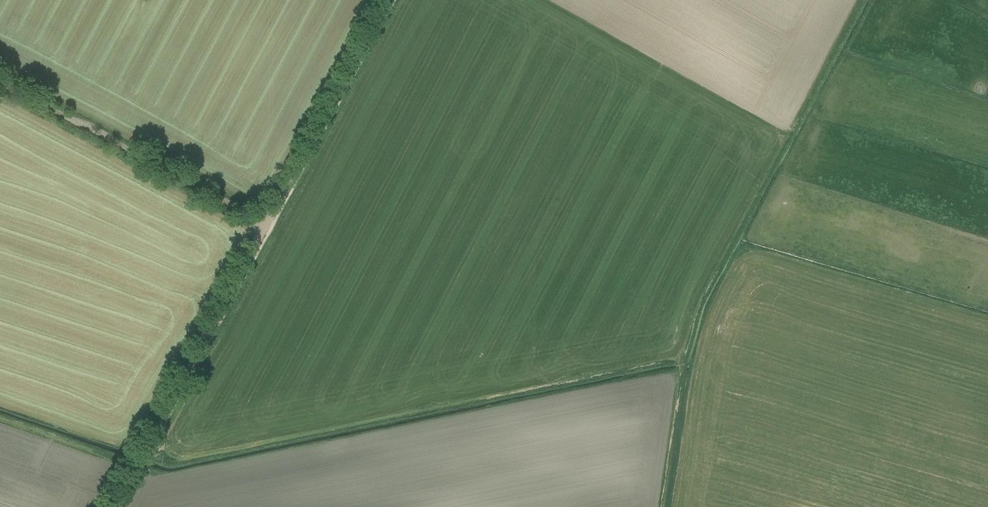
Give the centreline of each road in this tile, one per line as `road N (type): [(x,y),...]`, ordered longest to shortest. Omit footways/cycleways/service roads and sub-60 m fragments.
road 1 (track): [(115,506),(266,226)]
road 2 (track): [(266,226),(0,85)]
road 3 (track): [(266,226),(389,0)]

